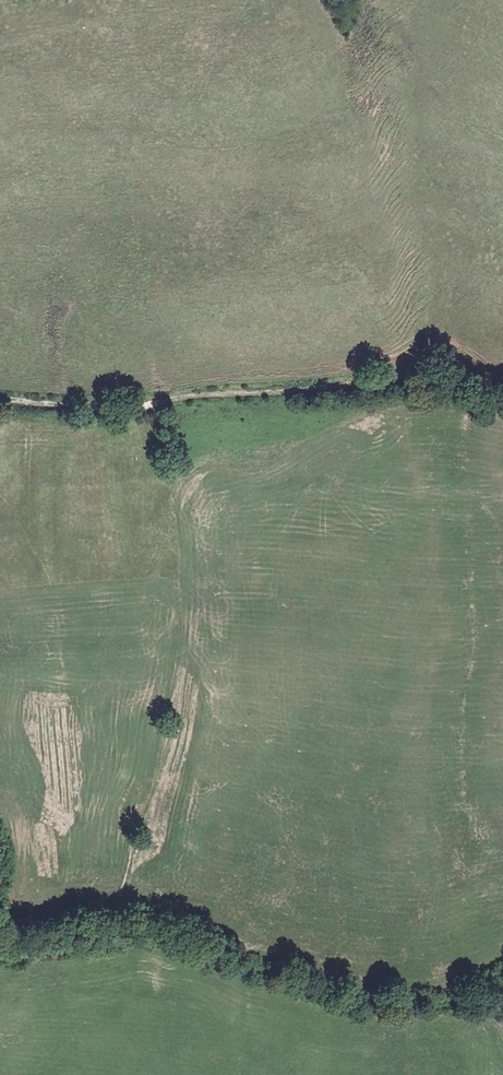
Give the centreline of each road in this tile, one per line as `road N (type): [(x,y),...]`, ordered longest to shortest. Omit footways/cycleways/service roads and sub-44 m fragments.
road 1 (track): [(502,401),(441,379),(132,406),(0,399)]

